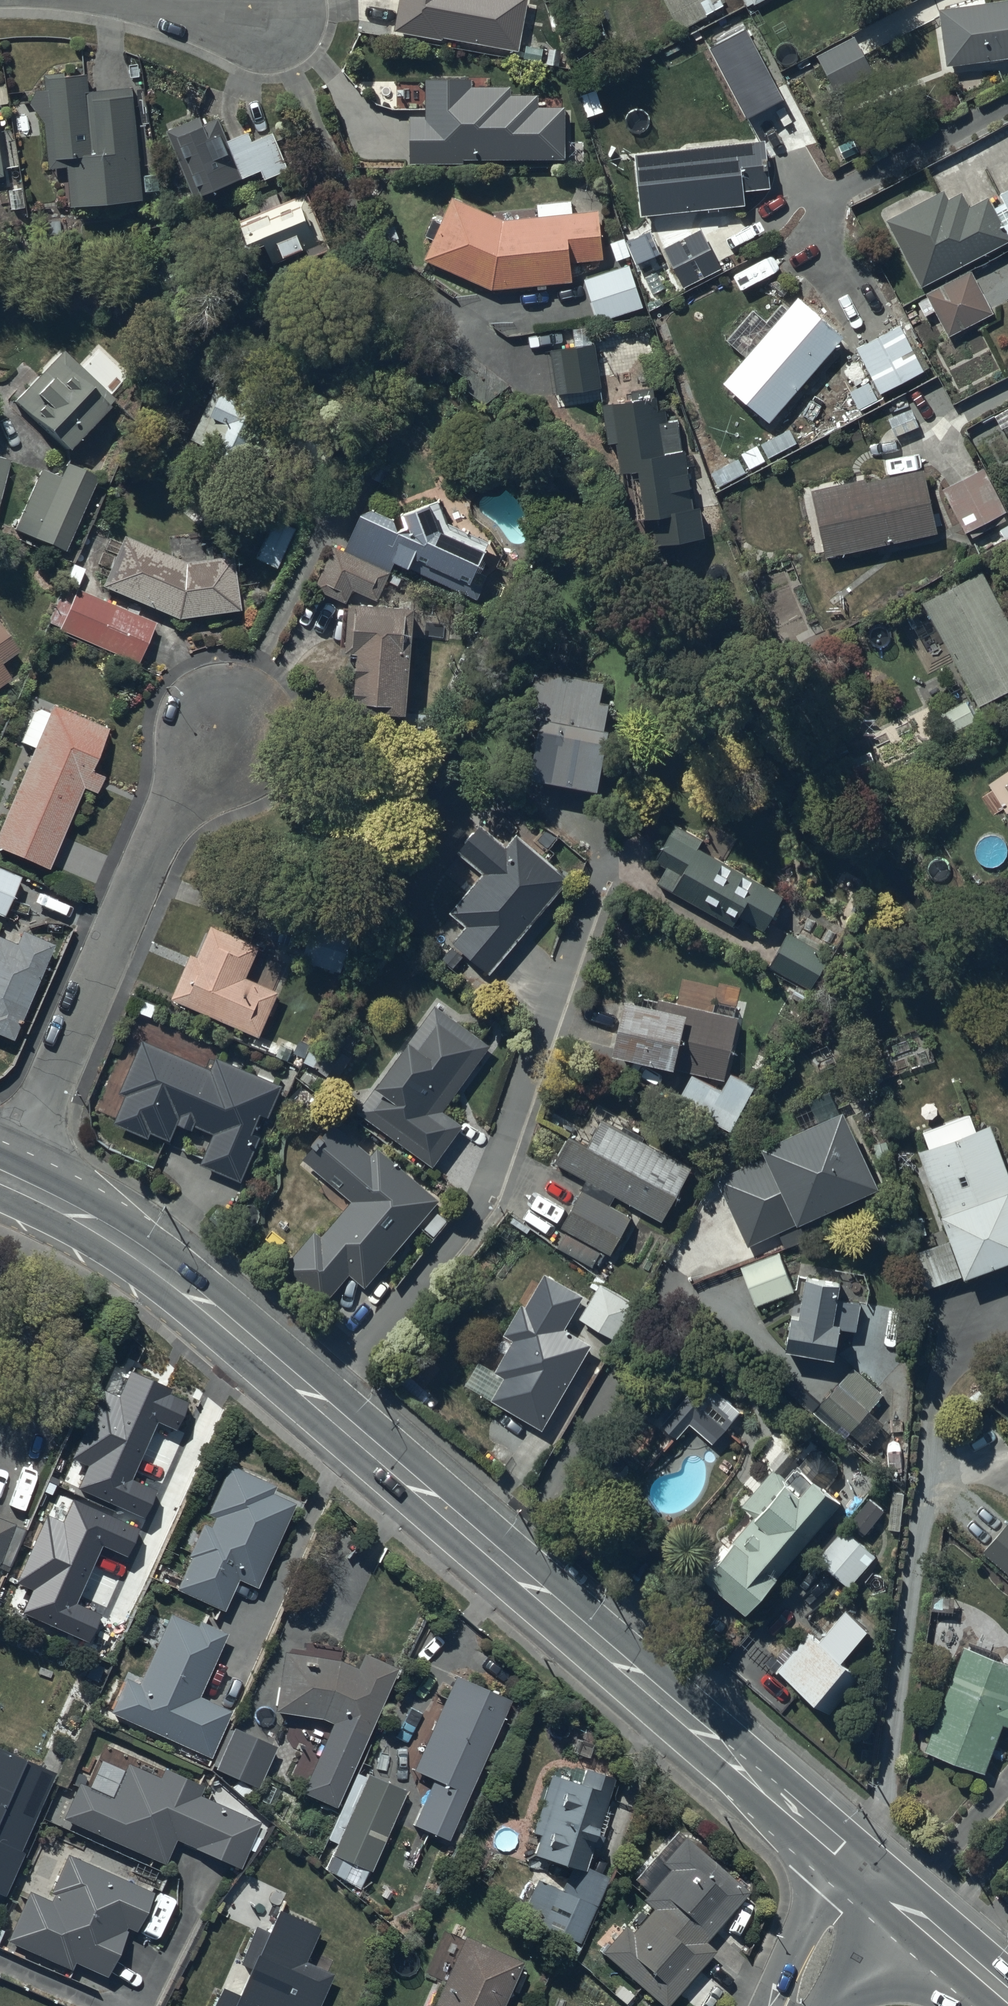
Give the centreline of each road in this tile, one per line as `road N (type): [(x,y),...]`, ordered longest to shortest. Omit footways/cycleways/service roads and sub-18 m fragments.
road 1 (secondary): [(2,1184),(123,1245),(209,1306),(872,1877)]
road 2 (residential): [(2,1184),(231,701)]
road 3 (secondary): [(872,1877),(1007,1996)]
road 4 (tertiary): [(786,2005),(804,1967),(872,1877)]

